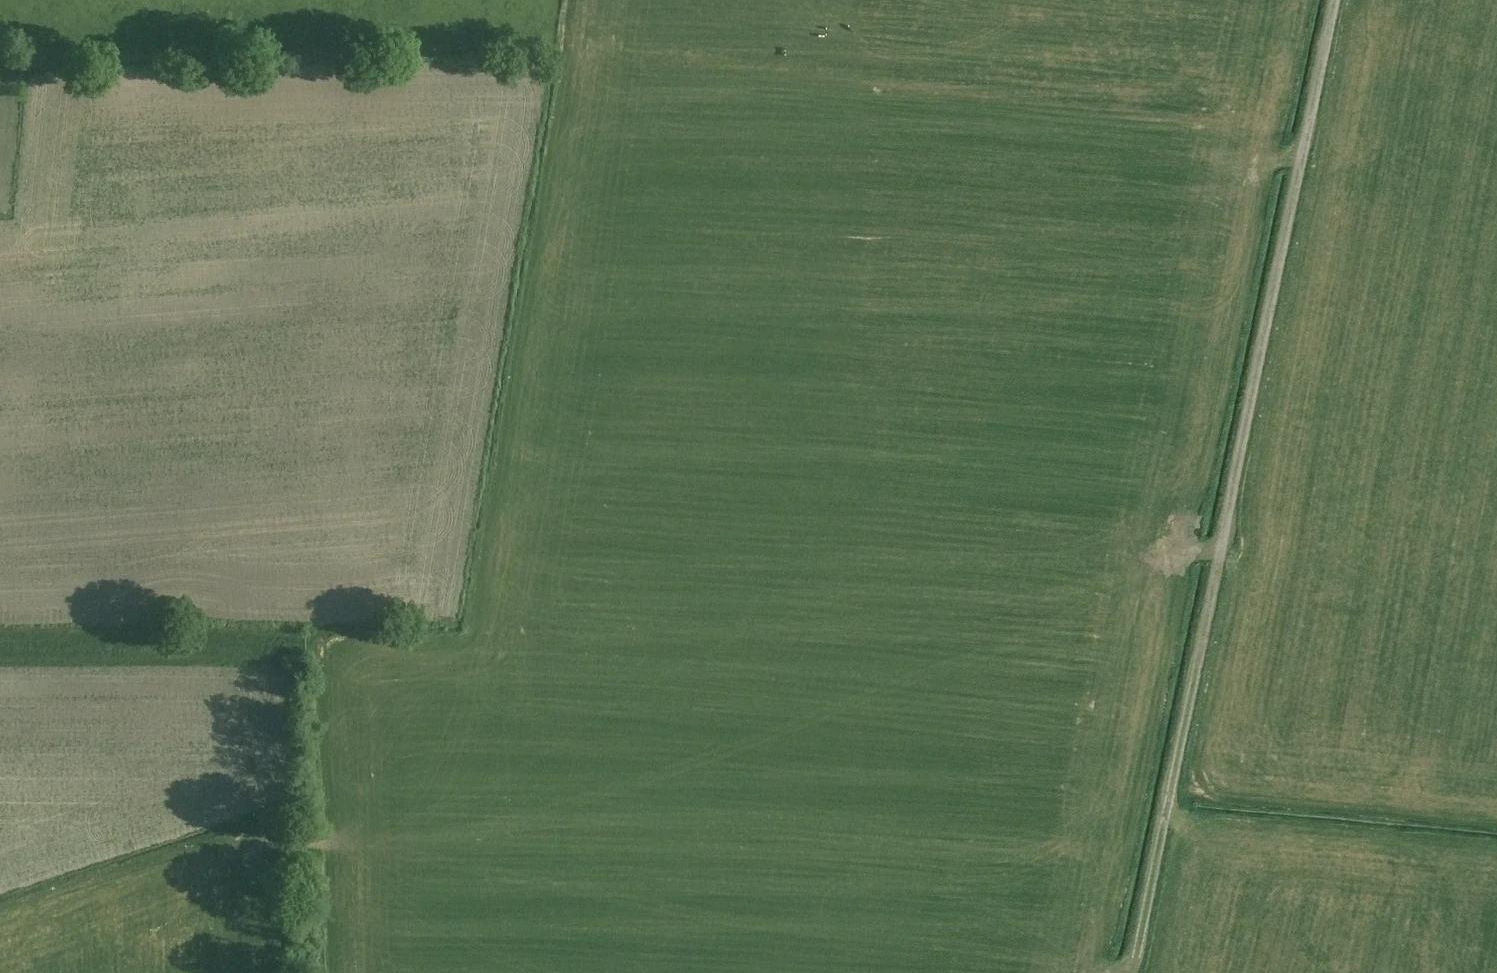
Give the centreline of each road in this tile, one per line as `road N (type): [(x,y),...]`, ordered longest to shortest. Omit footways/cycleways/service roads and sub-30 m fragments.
road 1 (track): [(1337,0),(1137,957)]
road 2 (track): [(0,642),(302,641)]

